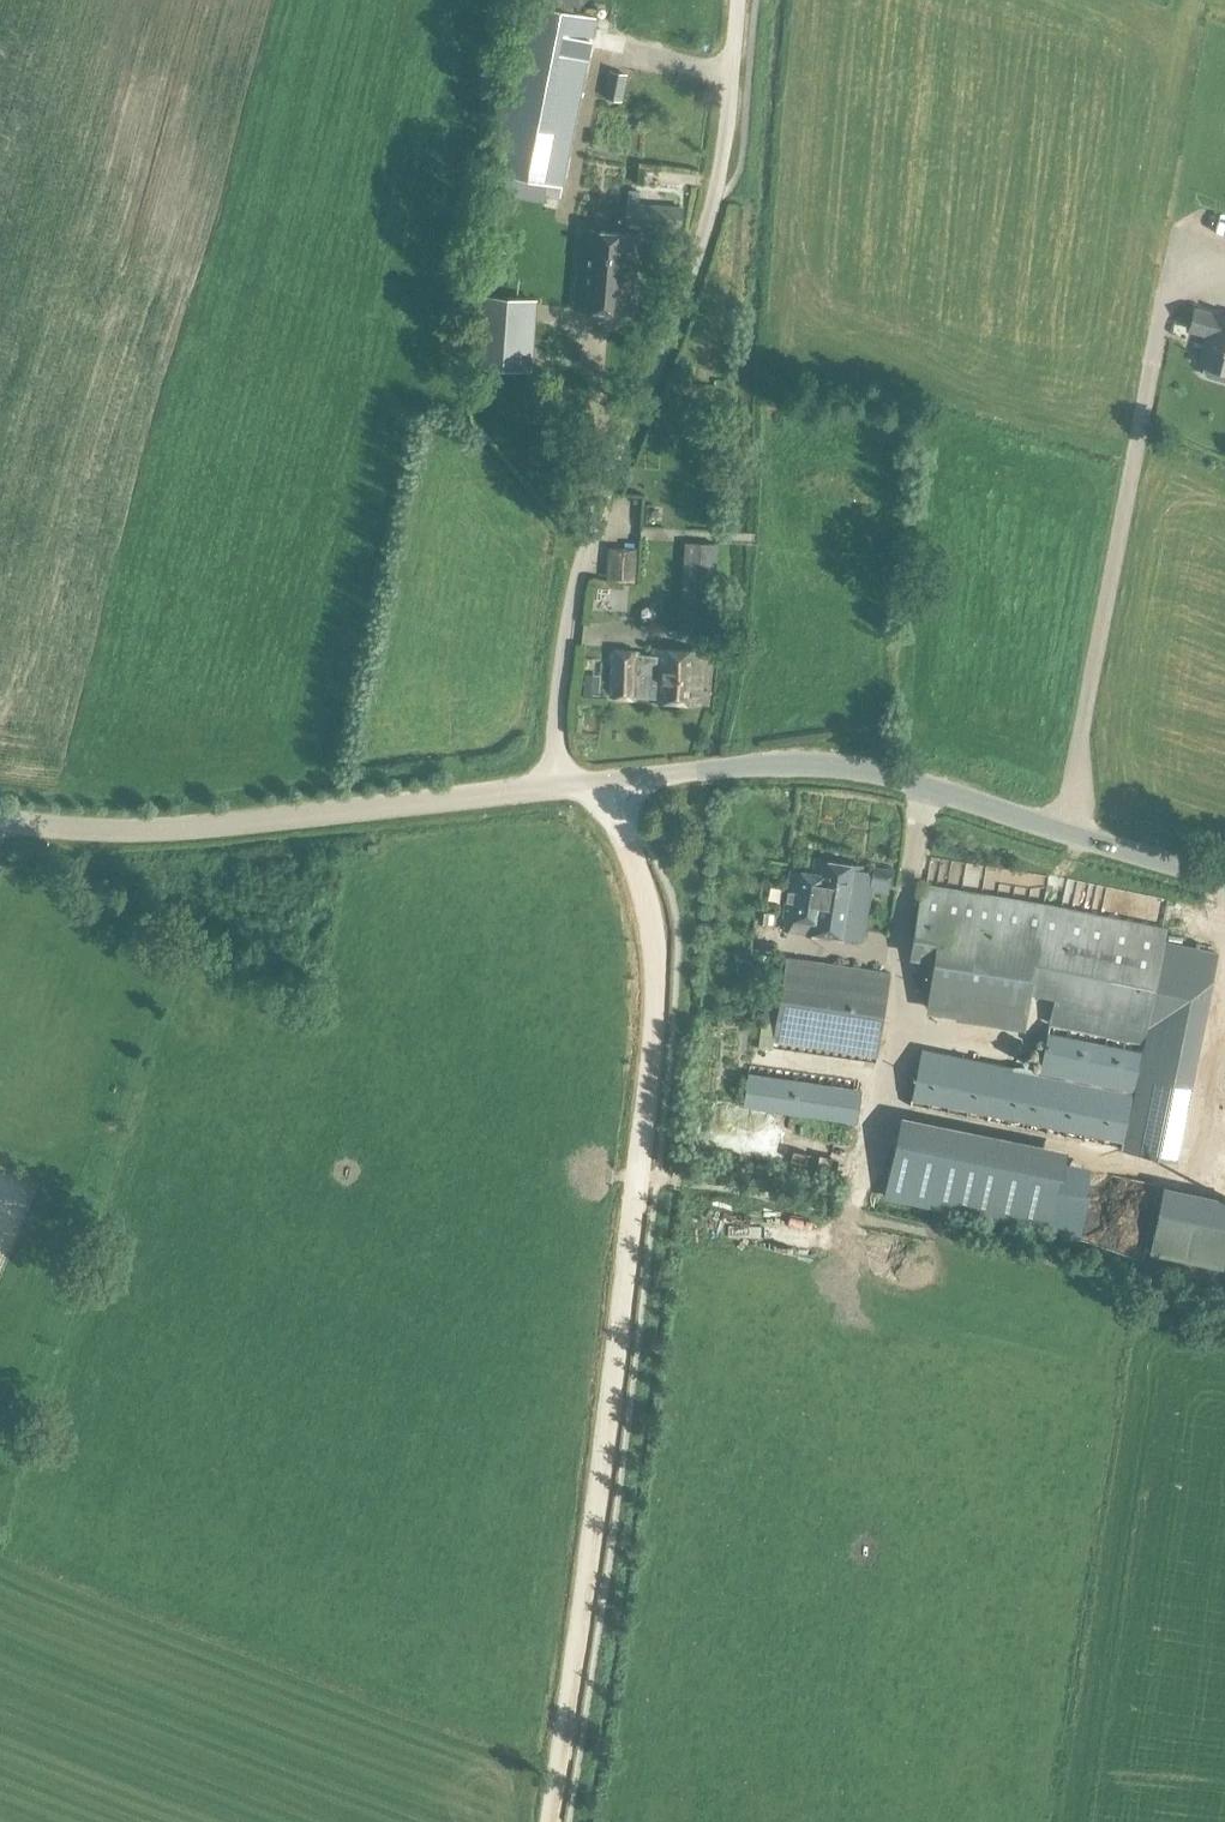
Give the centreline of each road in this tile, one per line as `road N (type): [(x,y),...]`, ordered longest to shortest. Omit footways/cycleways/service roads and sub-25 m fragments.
road 1 (track): [(549,1821),(655,1022),(650,907),(599,782)]
road 2 (unclassified): [(560,787),(563,641),(579,563),(689,285),(725,139),(739,0)]
road 3 (unclassified): [(1224,883),(844,765),(621,780)]
road 4 (unclassified): [(560,787),(153,829),(96,832),(0,821)]

